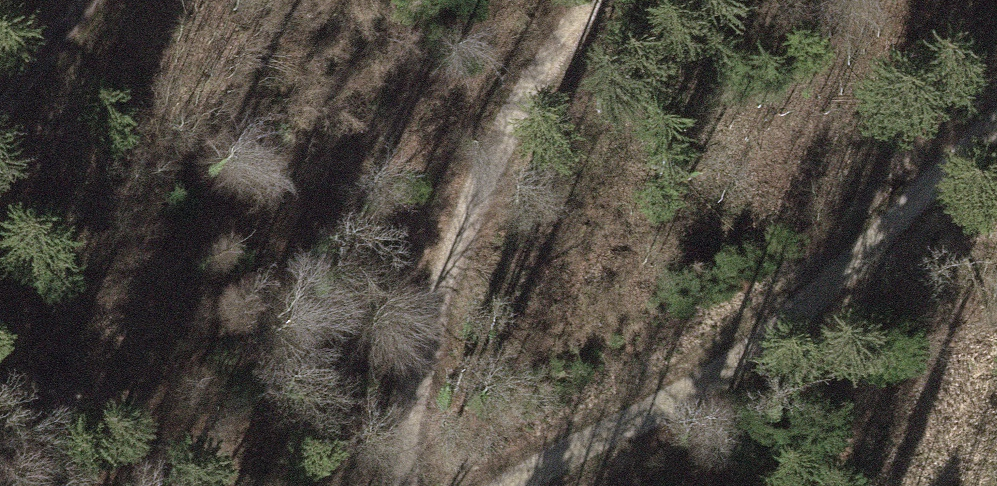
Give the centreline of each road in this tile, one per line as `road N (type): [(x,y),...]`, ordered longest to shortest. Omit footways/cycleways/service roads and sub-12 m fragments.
road 1 (track): [(996,139),(787,310),(527,485)]
road 2 (track): [(583,0),(528,93),(429,381),(434,485)]
road 3 (track): [(87,0),(0,113)]

